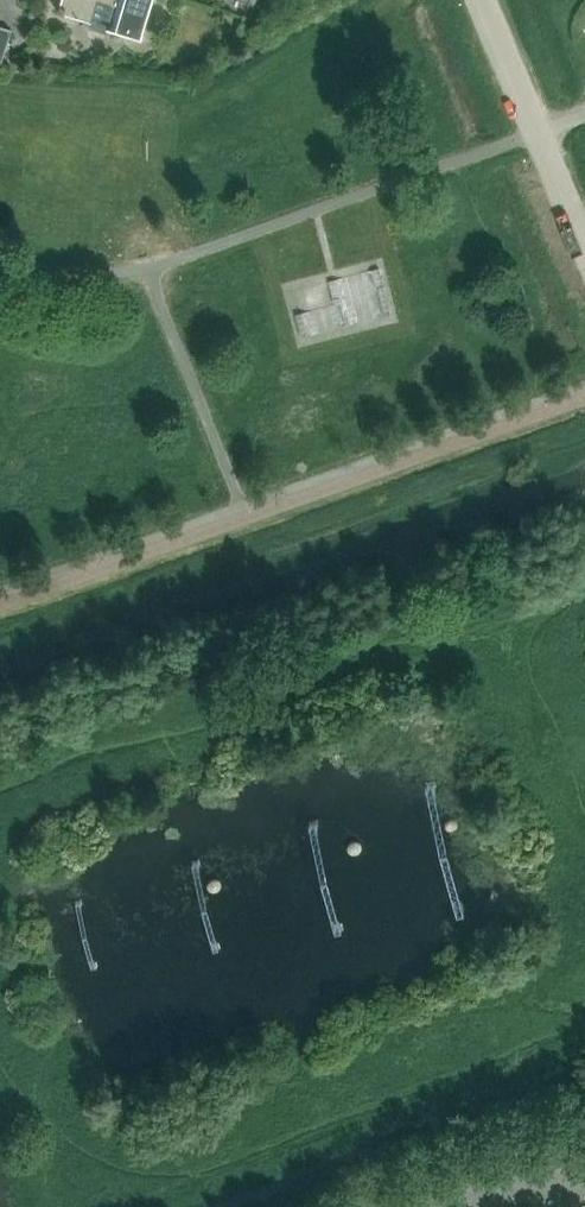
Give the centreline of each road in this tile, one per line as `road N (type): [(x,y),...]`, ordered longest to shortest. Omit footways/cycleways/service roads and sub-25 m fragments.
road 1 (residential): [(584,251),(480,0)]

